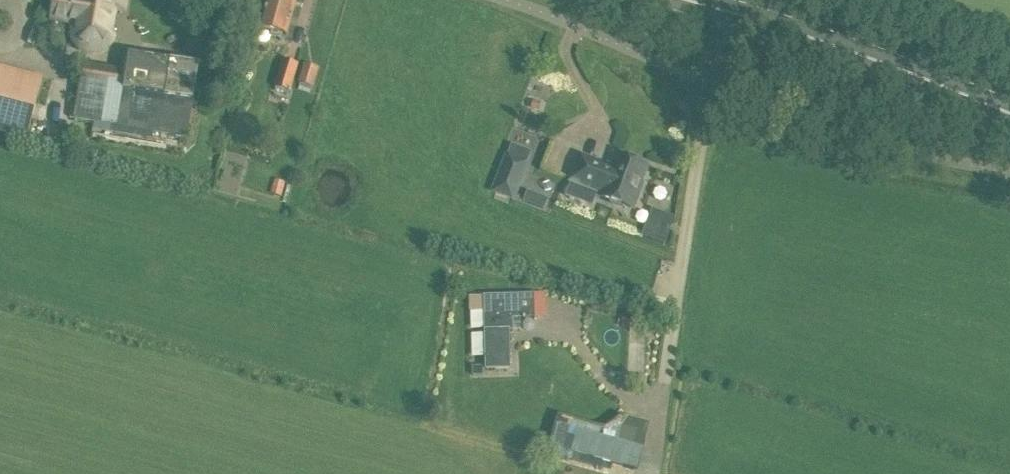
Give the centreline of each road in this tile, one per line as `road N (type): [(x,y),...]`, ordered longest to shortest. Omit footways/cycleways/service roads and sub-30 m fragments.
road 1 (primary): [(1009,114),(767,21),(676,0)]

